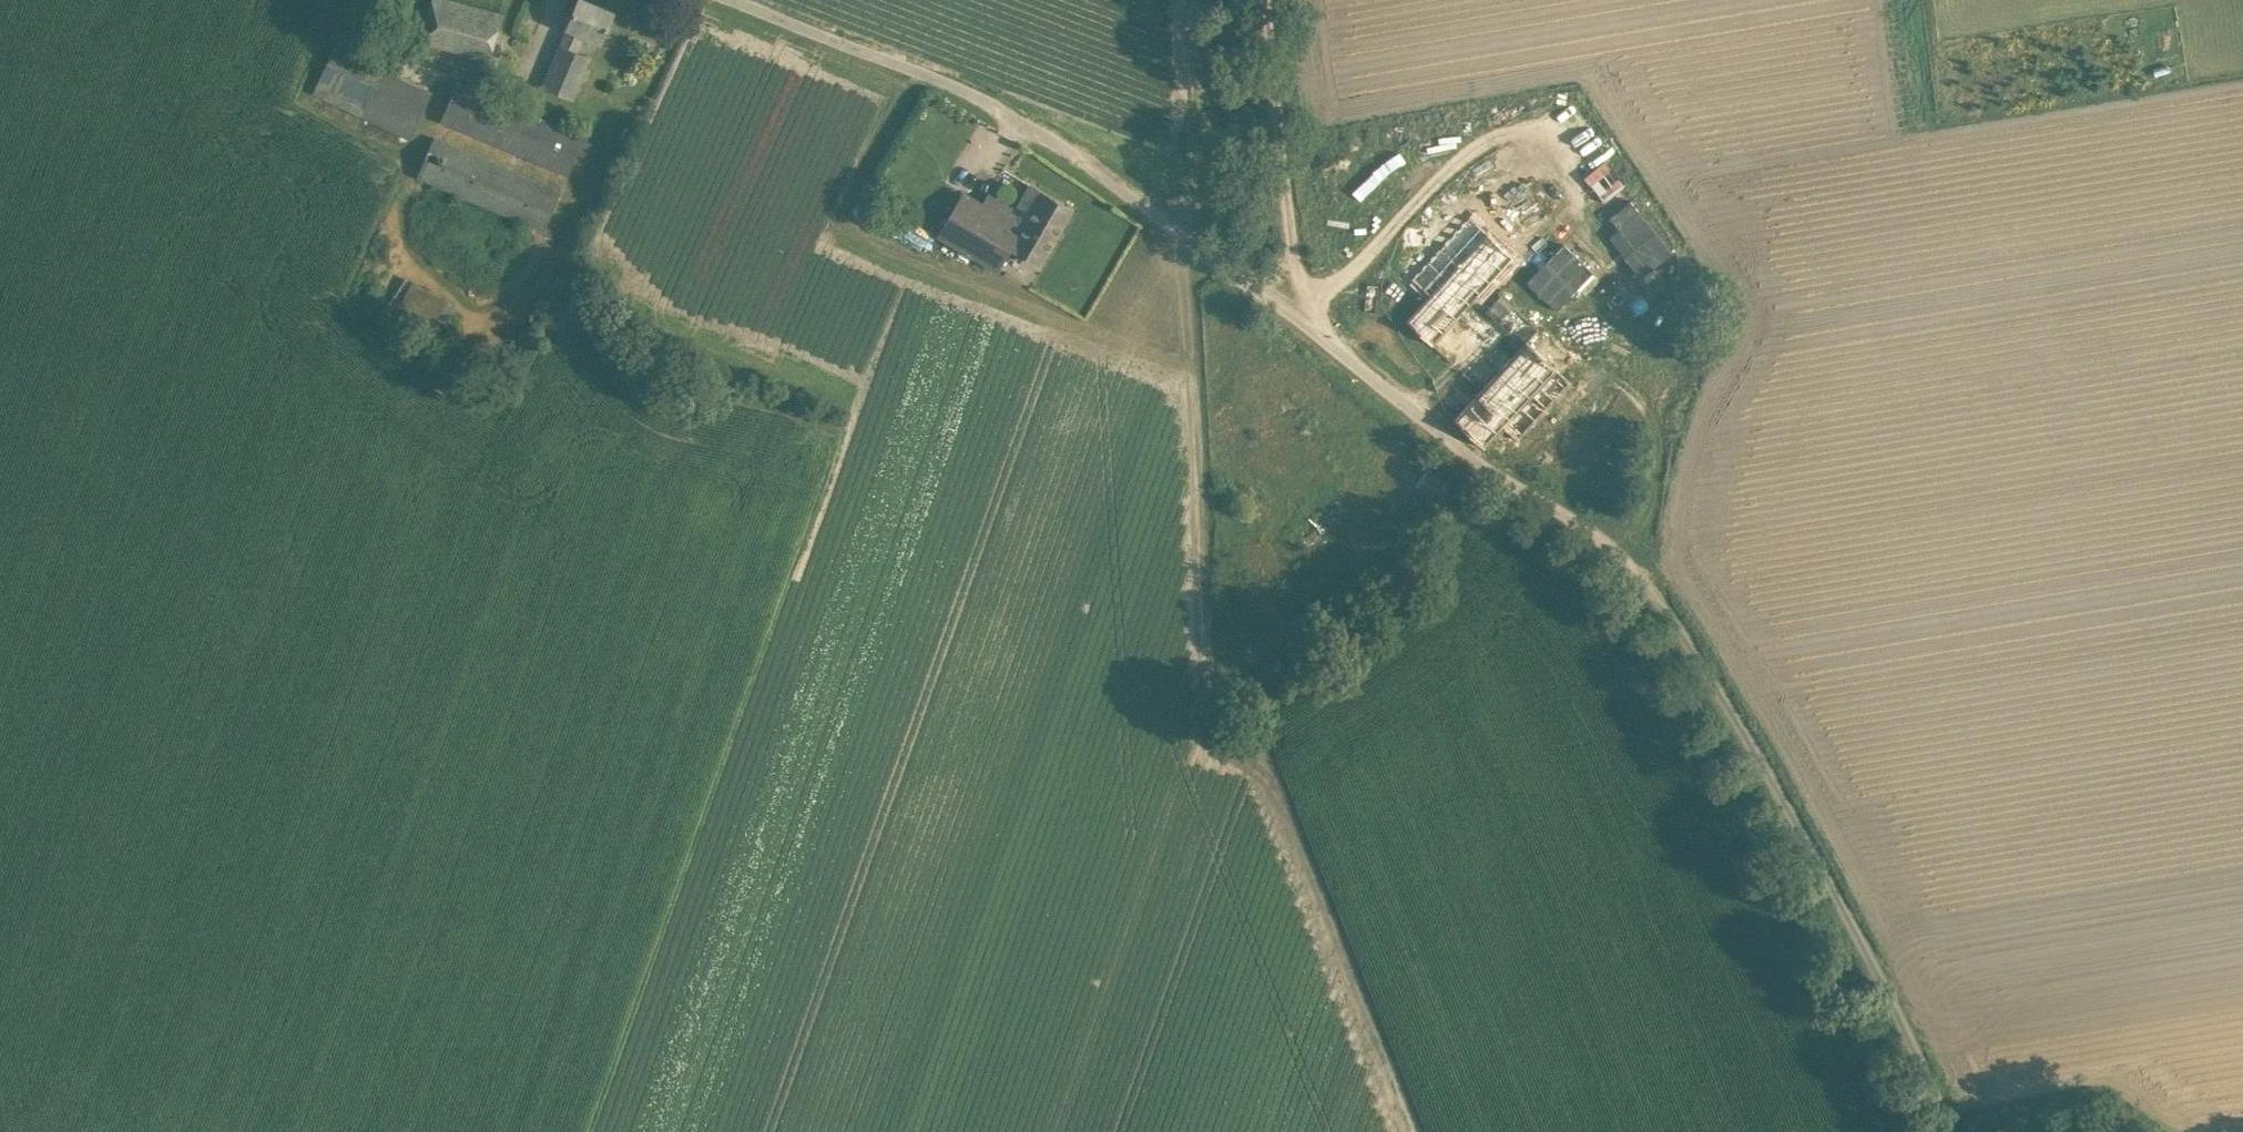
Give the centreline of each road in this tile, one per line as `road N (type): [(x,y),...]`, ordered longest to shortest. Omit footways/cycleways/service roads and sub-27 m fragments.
road 1 (unclassified): [(1642,580),(1606,544),(1482,463),(1020,119),(733,0)]
road 2 (track): [(1955,1131),(1758,756),(1642,580)]
road 3 (track): [(1330,345),(1291,243),(1264,0)]

